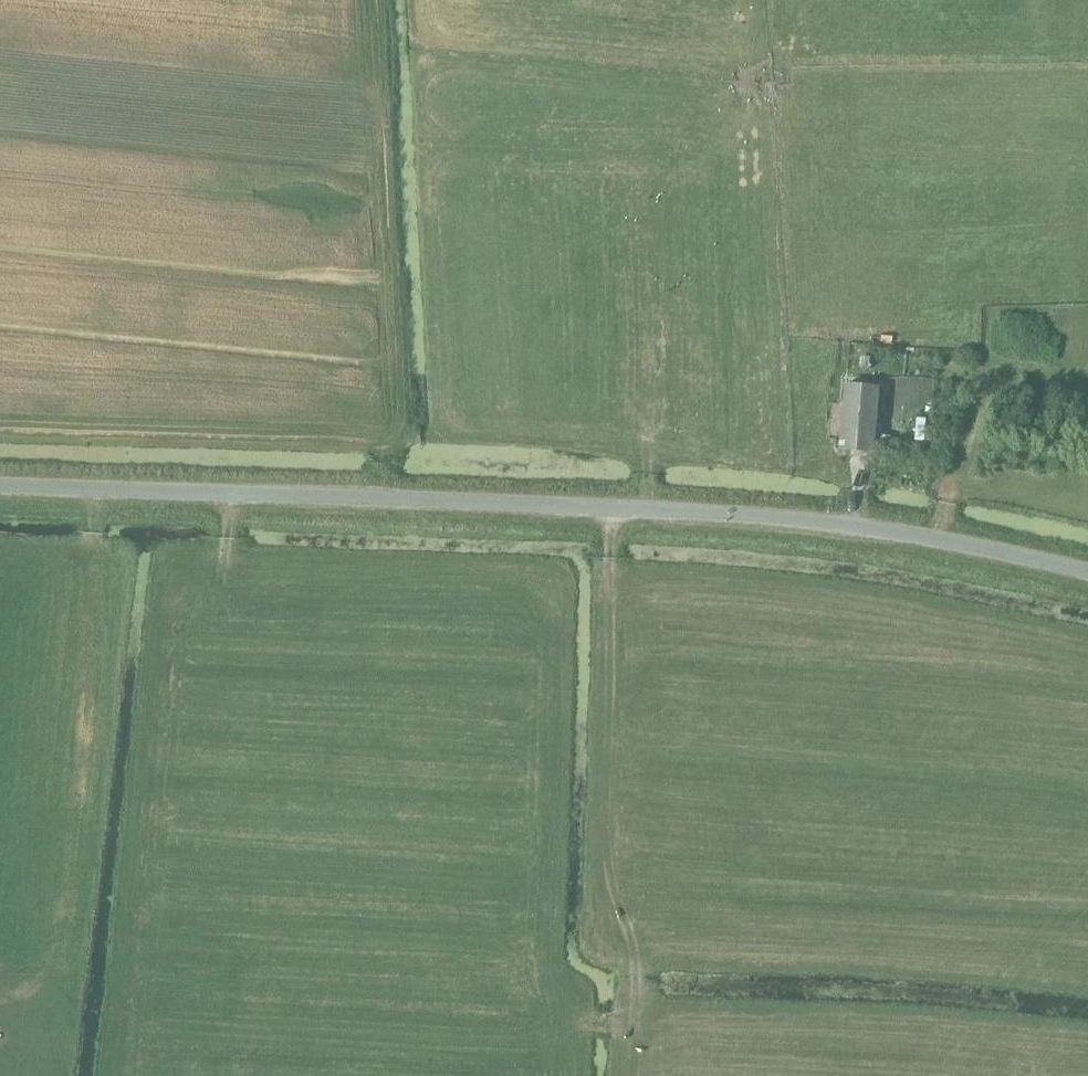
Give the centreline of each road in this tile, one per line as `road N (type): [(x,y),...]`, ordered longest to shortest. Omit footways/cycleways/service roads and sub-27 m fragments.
road 1 (tertiary): [(1087,574),(895,535),(698,513),(0,485)]

